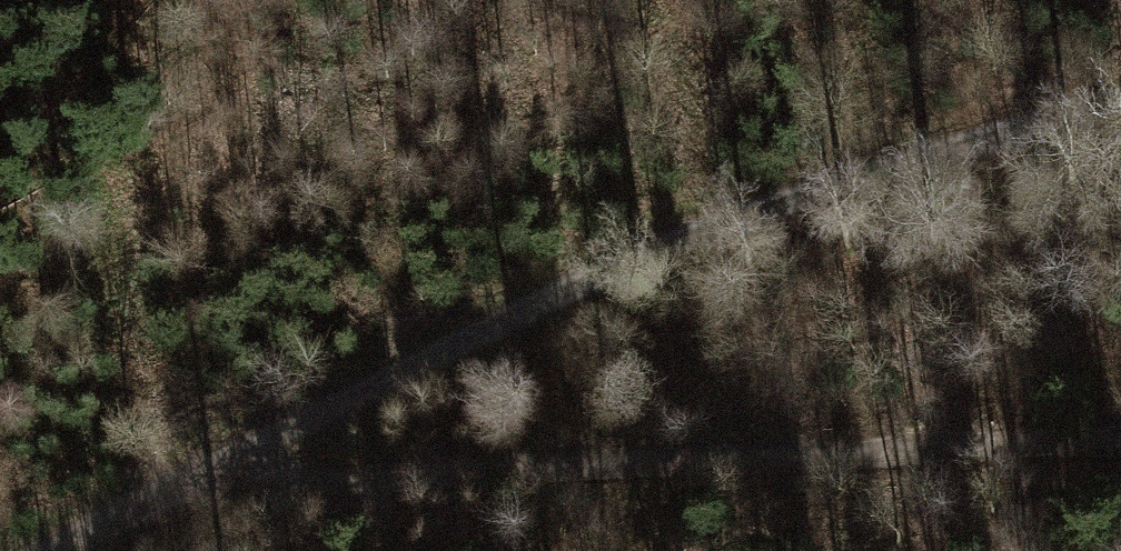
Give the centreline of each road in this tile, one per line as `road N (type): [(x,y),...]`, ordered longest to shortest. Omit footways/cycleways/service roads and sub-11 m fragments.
road 1 (track): [(1120,108),(954,151),(616,273),(69,550)]
road 2 (track): [(254,455),(371,478),(1120,434)]

